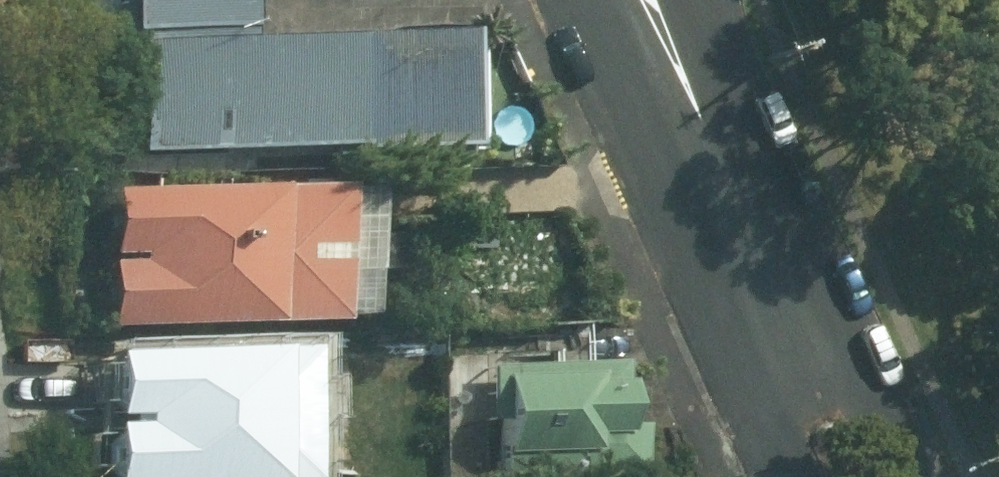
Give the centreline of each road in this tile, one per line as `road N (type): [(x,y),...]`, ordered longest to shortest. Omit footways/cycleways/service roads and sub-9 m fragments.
road 1 (residential): [(747,236),(886,410),(916,476)]
road 2 (residential): [(640,0),(747,236)]
road 3 (residential): [(778,476),(769,457),(747,236)]

